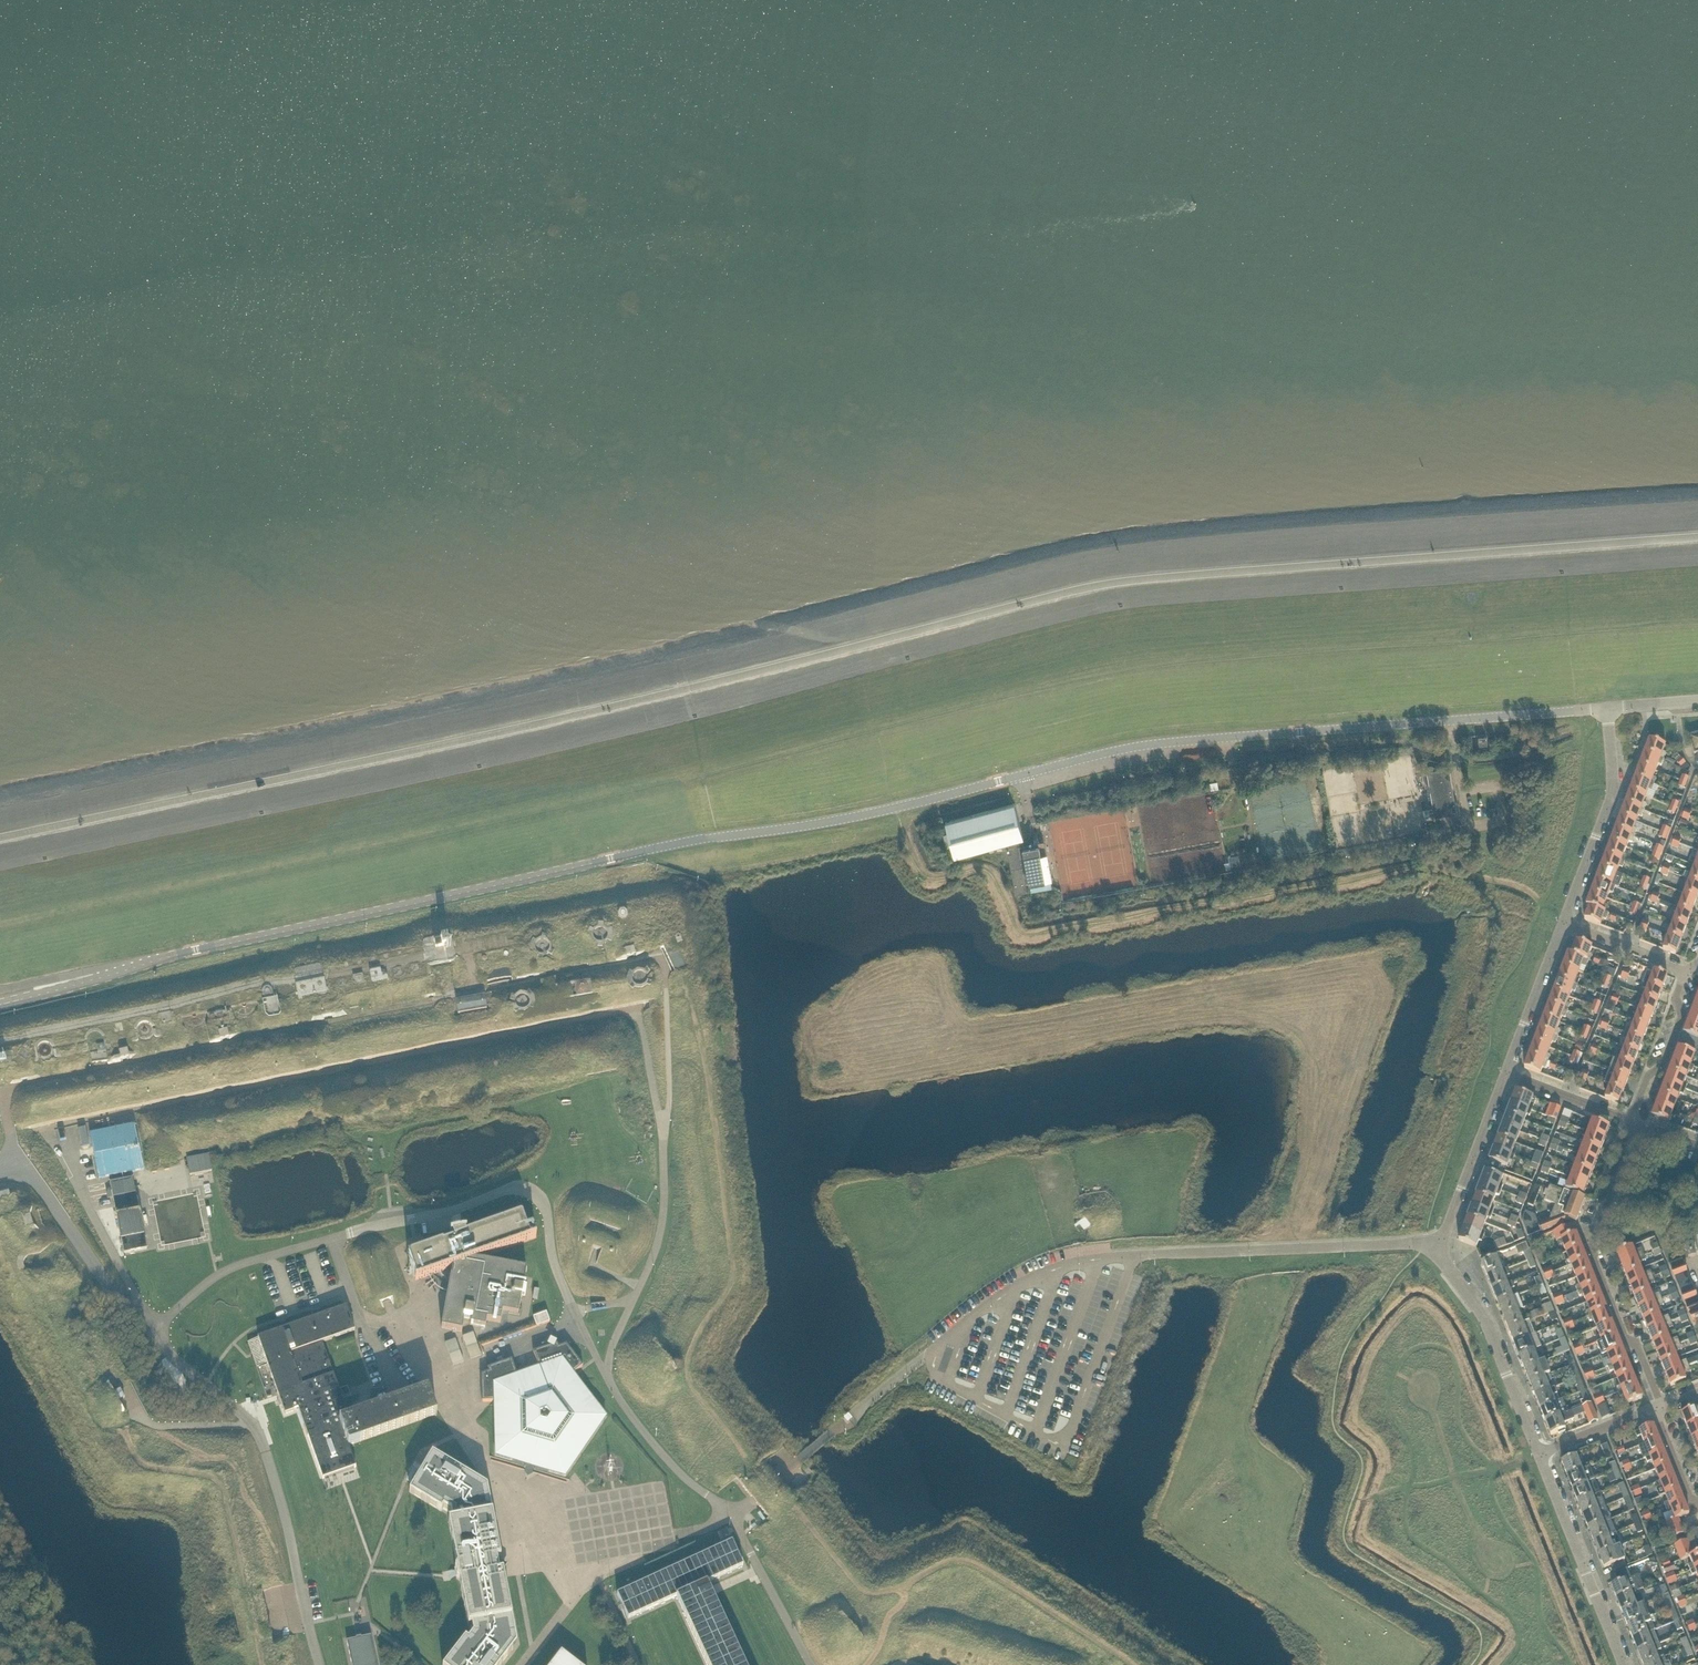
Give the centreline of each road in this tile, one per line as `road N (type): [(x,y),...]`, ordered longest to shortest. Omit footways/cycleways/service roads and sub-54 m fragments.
road 1 (unclassified): [(0,1004),(209,947),(678,844),(860,815),(1142,744),(1609,707)]
road 2 (unclassified): [(933,1348),(1033,1279),(1092,1258),(1444,1246)]
road 3 (residential): [(1639,1124),(1593,1243),(1625,1336),(1639,1349),(1662,1405)]
road 4 (residential): [(1539,1454),(1483,1317),(1450,1273),(1444,1246)]
road 5 (residential): [(1624,1664),(1539,1454)]
road 6 (residential): [(1564,924),(1614,791),(1609,707)]
road 7 (residential): [(1444,1246),(1507,1075)]
road 8 (residential): [(1507,1075),(1564,924)]
road 9 (residential): [(1687,970),(1632,1121)]
road 10 (residential): [(1632,1121),(1507,1075)]
road 11 (residential): [(1687,970),(1564,924)]

